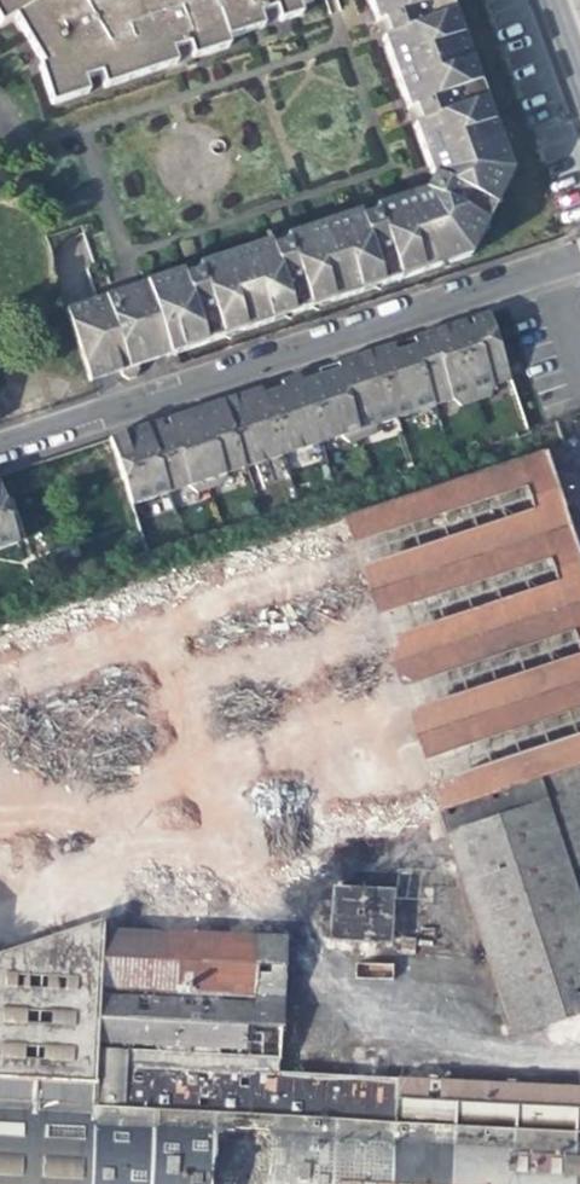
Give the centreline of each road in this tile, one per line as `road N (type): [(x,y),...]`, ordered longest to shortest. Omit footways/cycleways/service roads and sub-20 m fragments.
road 1 (residential): [(0,448),(579,256)]

